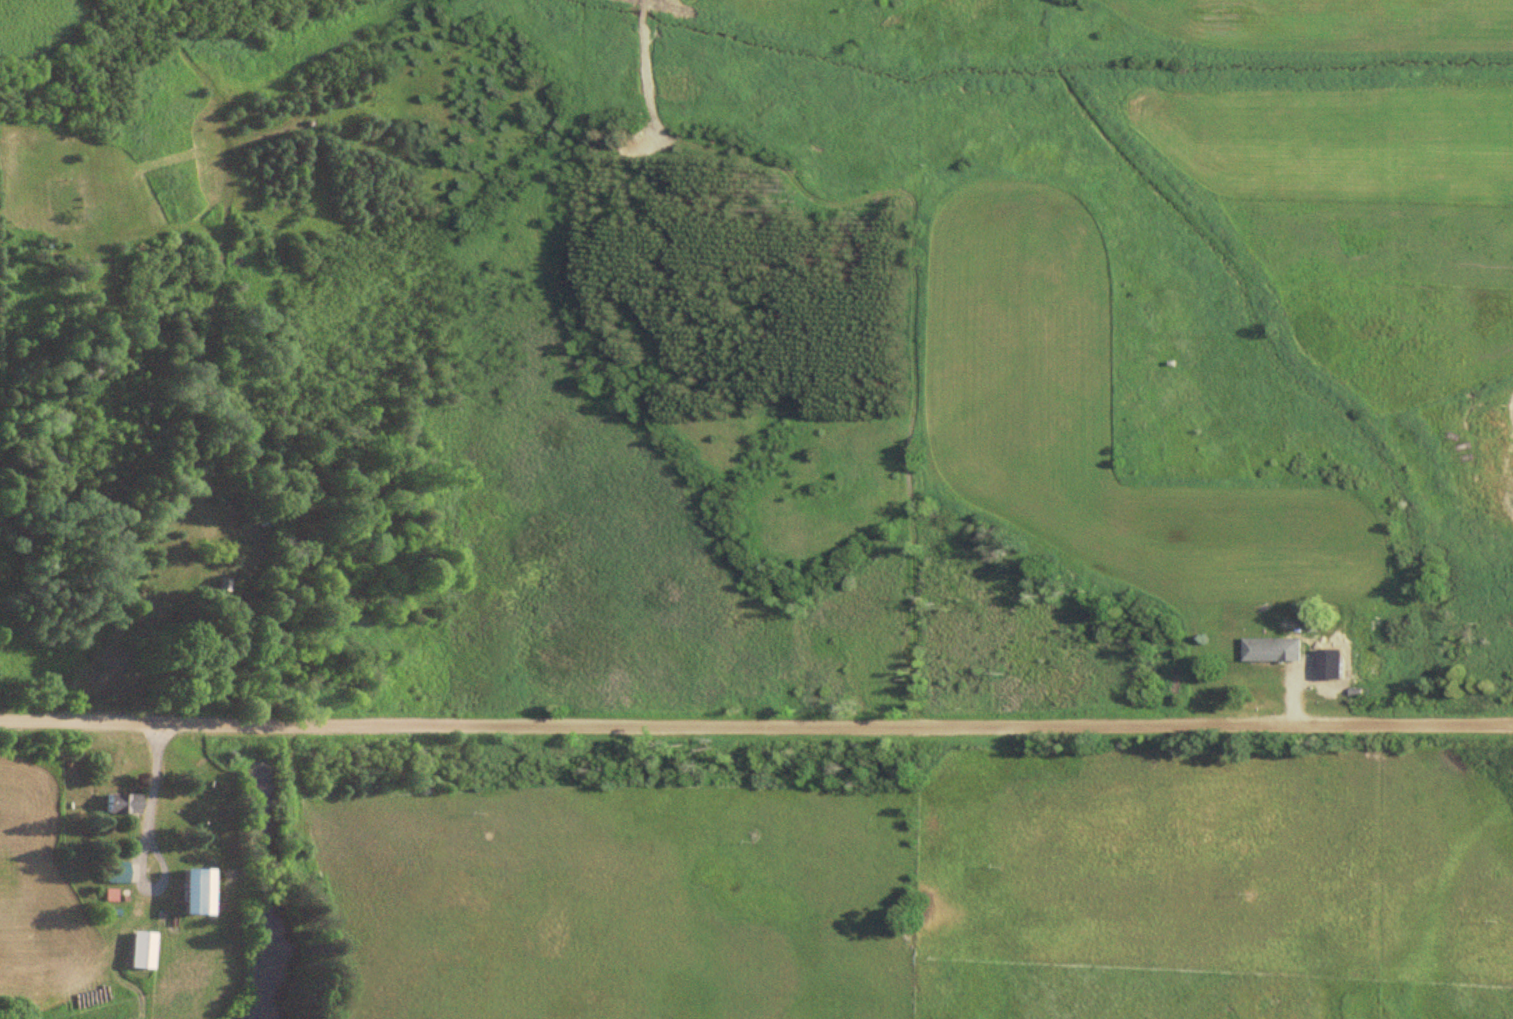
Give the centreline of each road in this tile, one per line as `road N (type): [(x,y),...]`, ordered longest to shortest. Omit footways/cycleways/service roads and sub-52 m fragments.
road 1 (residential): [(1512,725),(0,721)]

